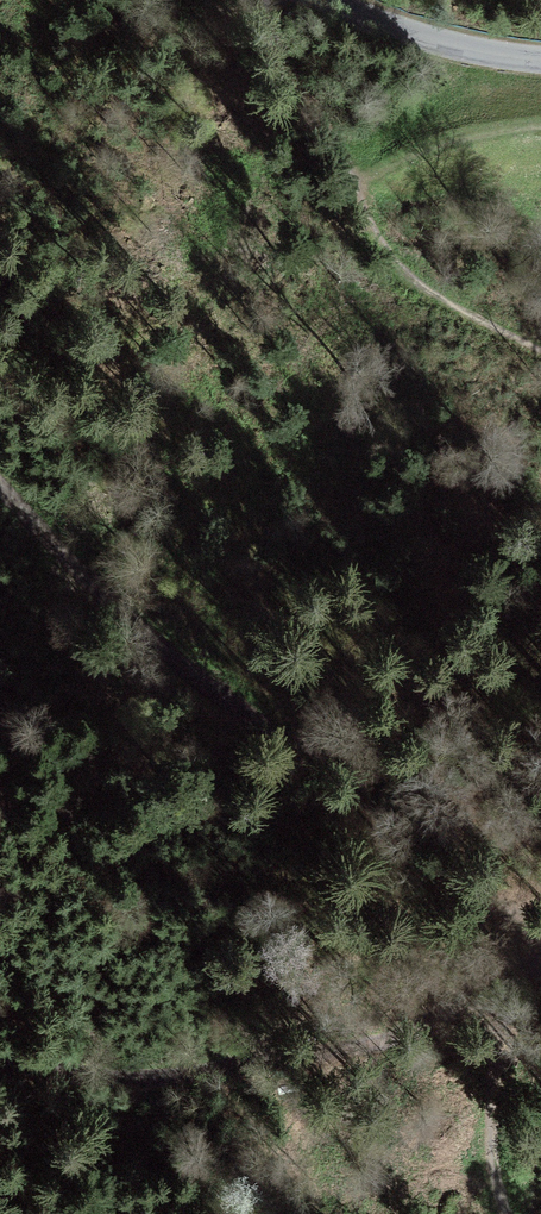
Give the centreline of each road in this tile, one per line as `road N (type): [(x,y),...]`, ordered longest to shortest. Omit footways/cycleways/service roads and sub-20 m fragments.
road 1 (track): [(0,492),(179,666),(359,796),(520,946)]
road 2 (track): [(520,946),(470,1006),(411,1037),(168,1079),(0,1067)]
road 3 (track): [(507,1213),(494,1096),(520,946)]
road 4 (unclassified): [(540,59),(467,50),(329,0)]

